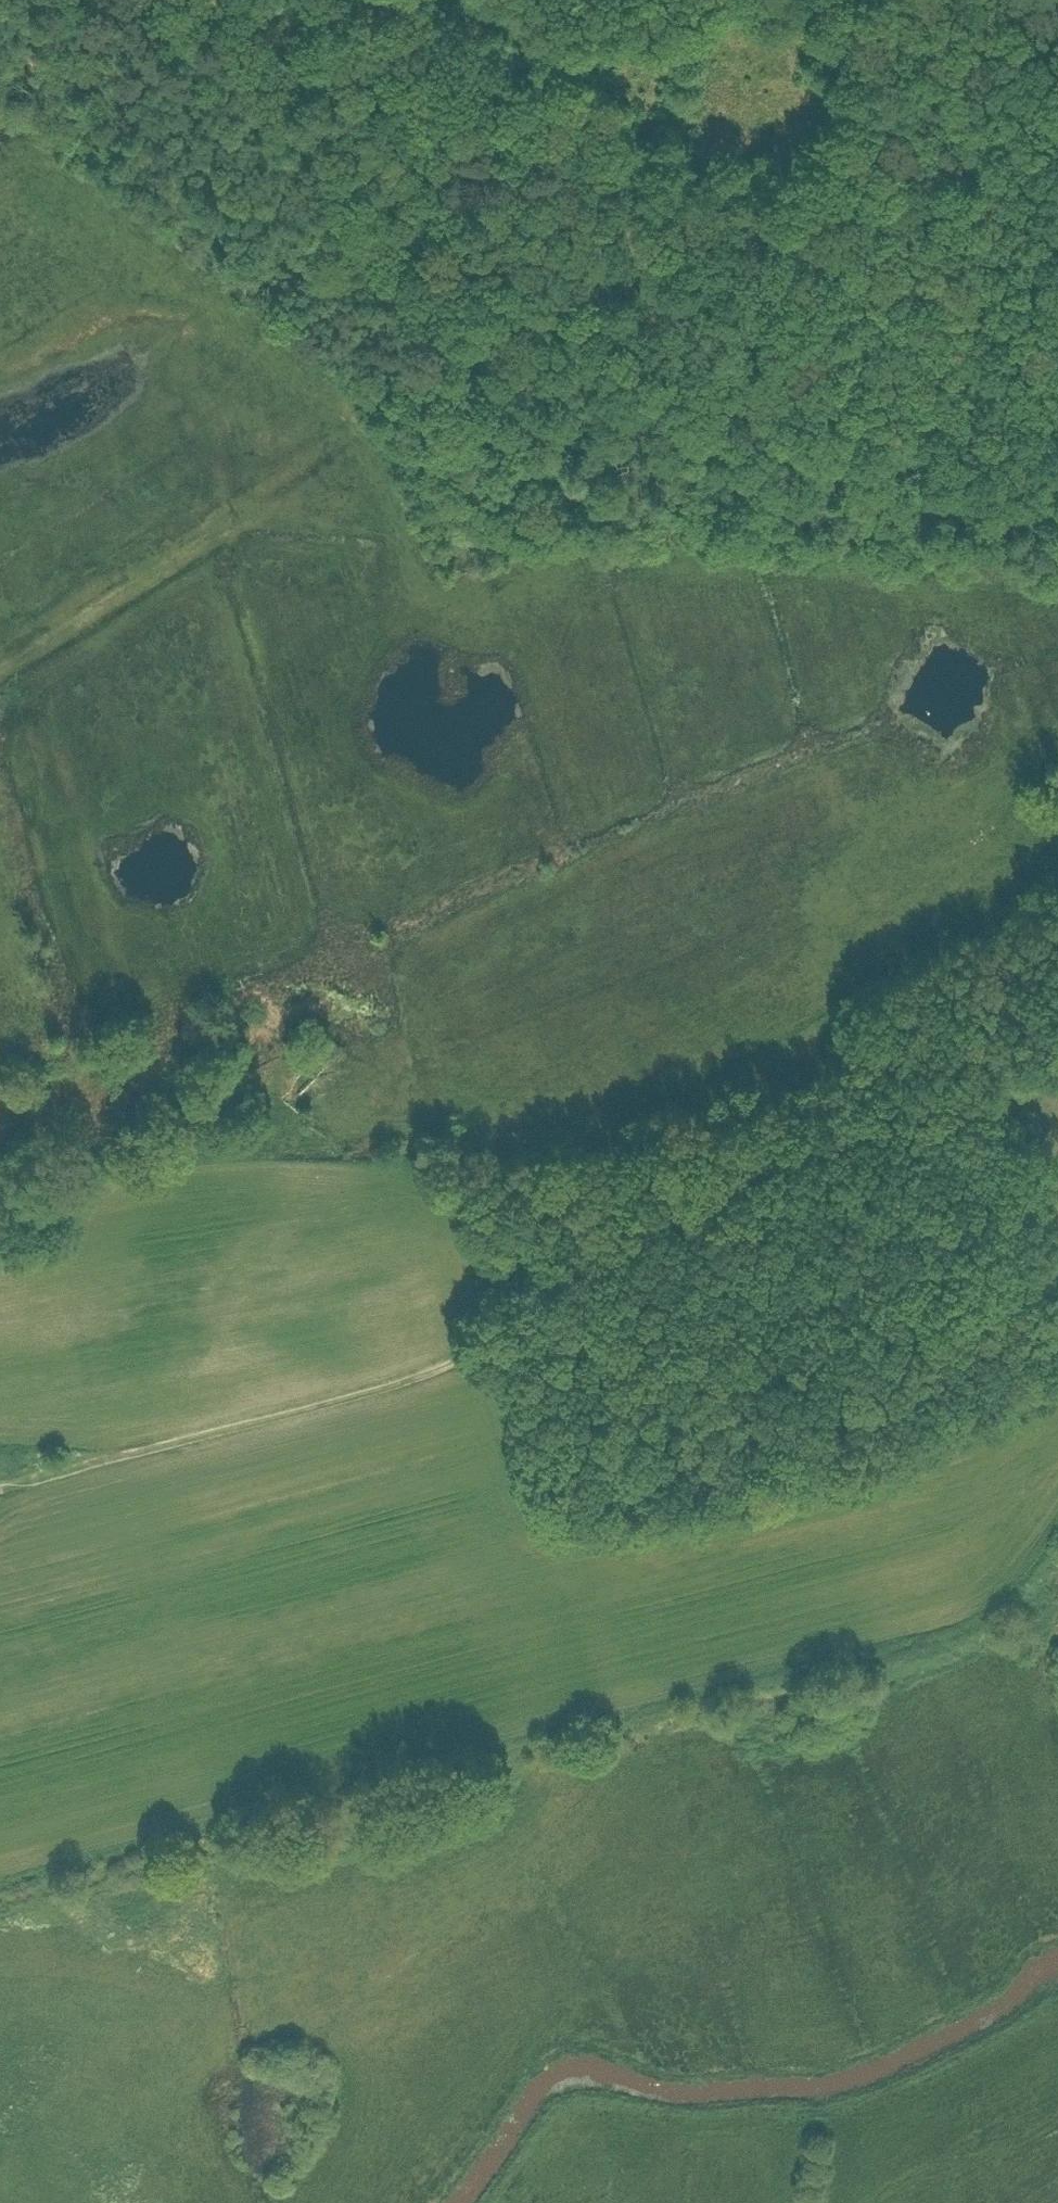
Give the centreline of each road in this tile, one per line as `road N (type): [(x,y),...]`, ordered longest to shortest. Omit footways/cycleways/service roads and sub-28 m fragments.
road 1 (track): [(0,1479),(444,1359),(524,1300),(880,1102),(1057,1040)]

